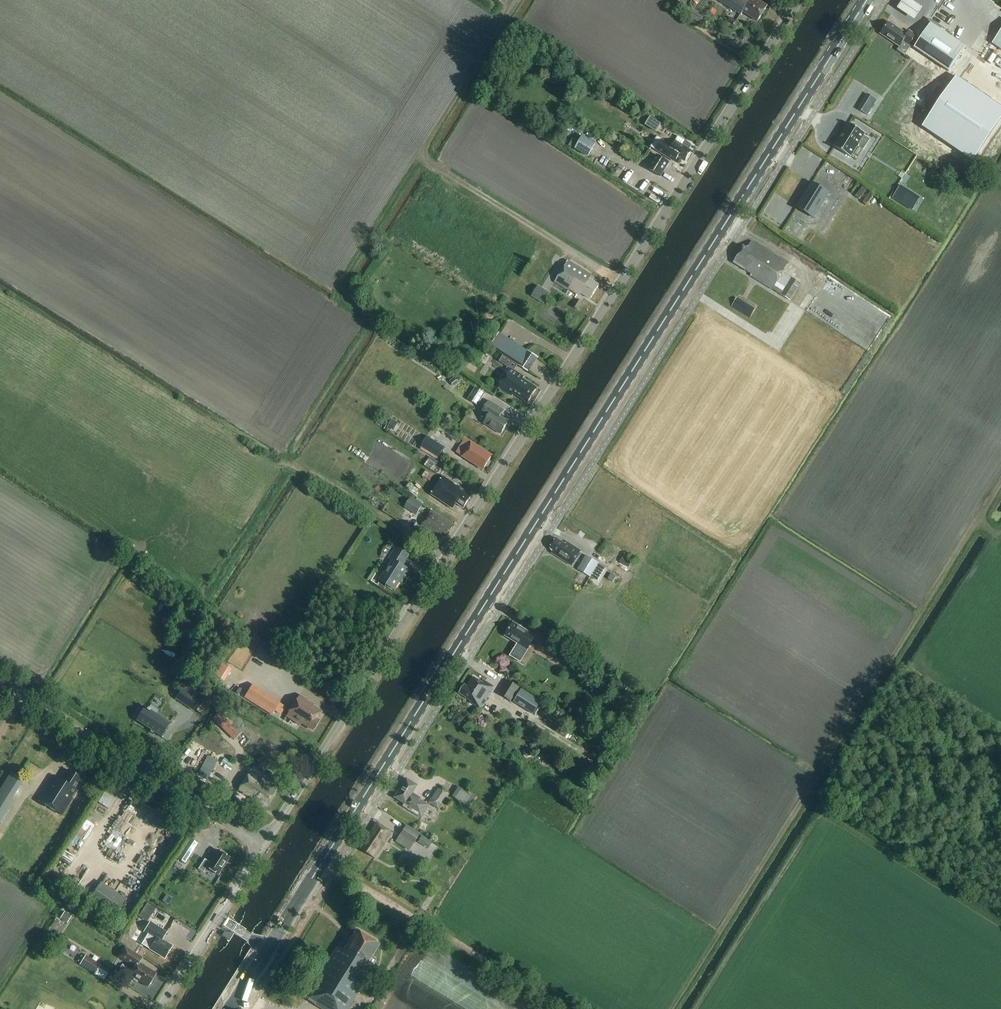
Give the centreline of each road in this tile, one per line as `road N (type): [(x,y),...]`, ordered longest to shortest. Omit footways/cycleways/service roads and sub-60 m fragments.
road 1 (primary): [(269,949),(867,0)]
road 2 (unclassified): [(263,846),(798,0)]
road 3 (track): [(620,282),(420,156),(520,0)]
road 4 (unclassified): [(263,846),(0,681)]
road 5 (track): [(322,864),(560,1008)]

